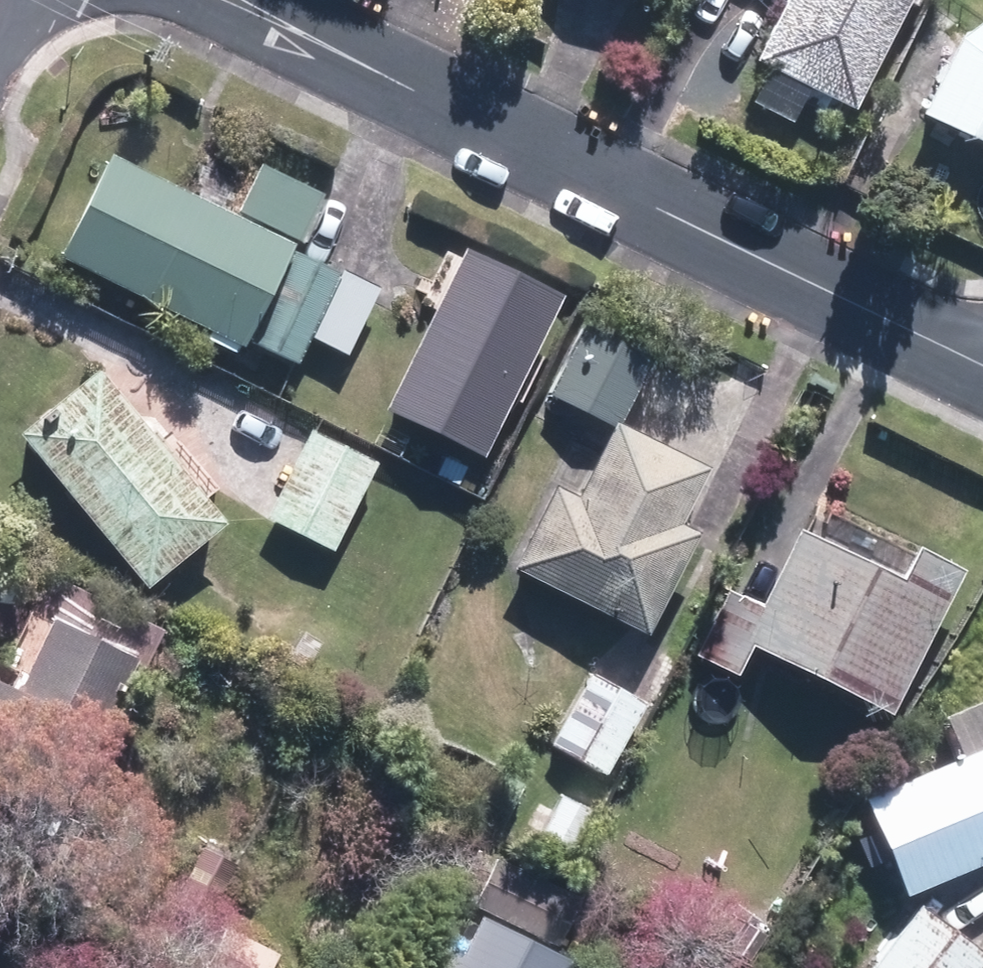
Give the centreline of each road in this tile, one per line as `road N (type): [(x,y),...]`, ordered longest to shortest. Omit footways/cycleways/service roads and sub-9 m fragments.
road 1 (residential): [(982,365),(217,0)]

